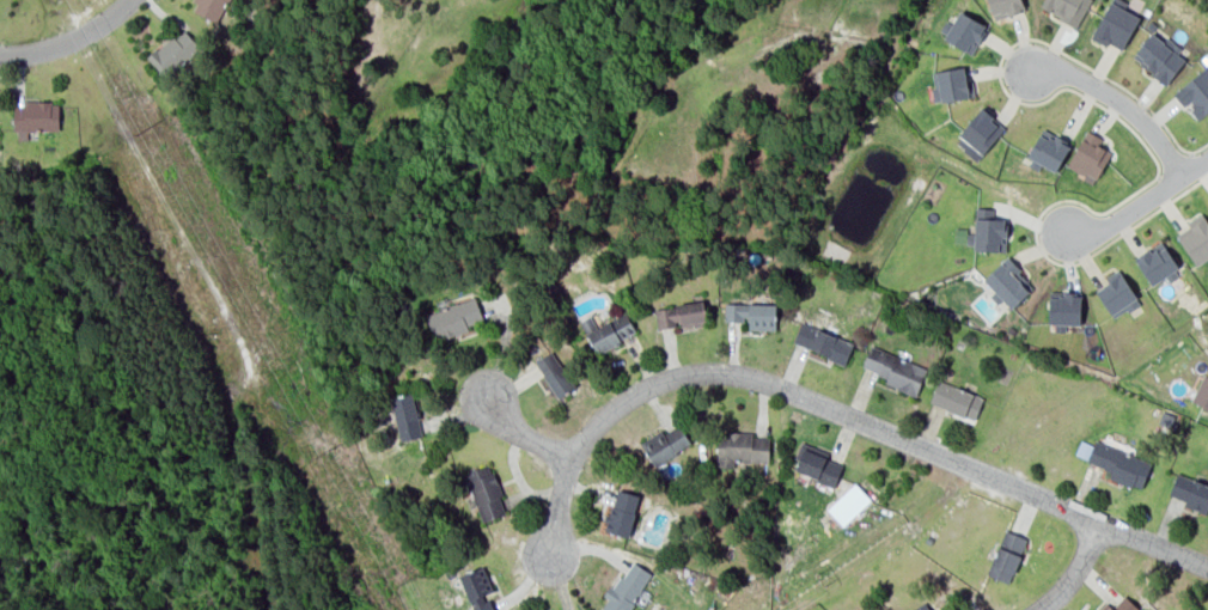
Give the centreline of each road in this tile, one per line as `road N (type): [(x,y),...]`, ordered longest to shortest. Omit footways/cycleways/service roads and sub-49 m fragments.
road 1 (residential): [(550,559),(576,463),(612,419),(681,382),(736,372),(775,379),(1207,567)]
road 2 (residential): [(1183,173),(1134,109),(1075,75),(1033,73)]
road 3 (residential): [(1207,157),(1112,222),(1073,233)]
road 4 (residential): [(127,0),(62,43),(0,54)]

